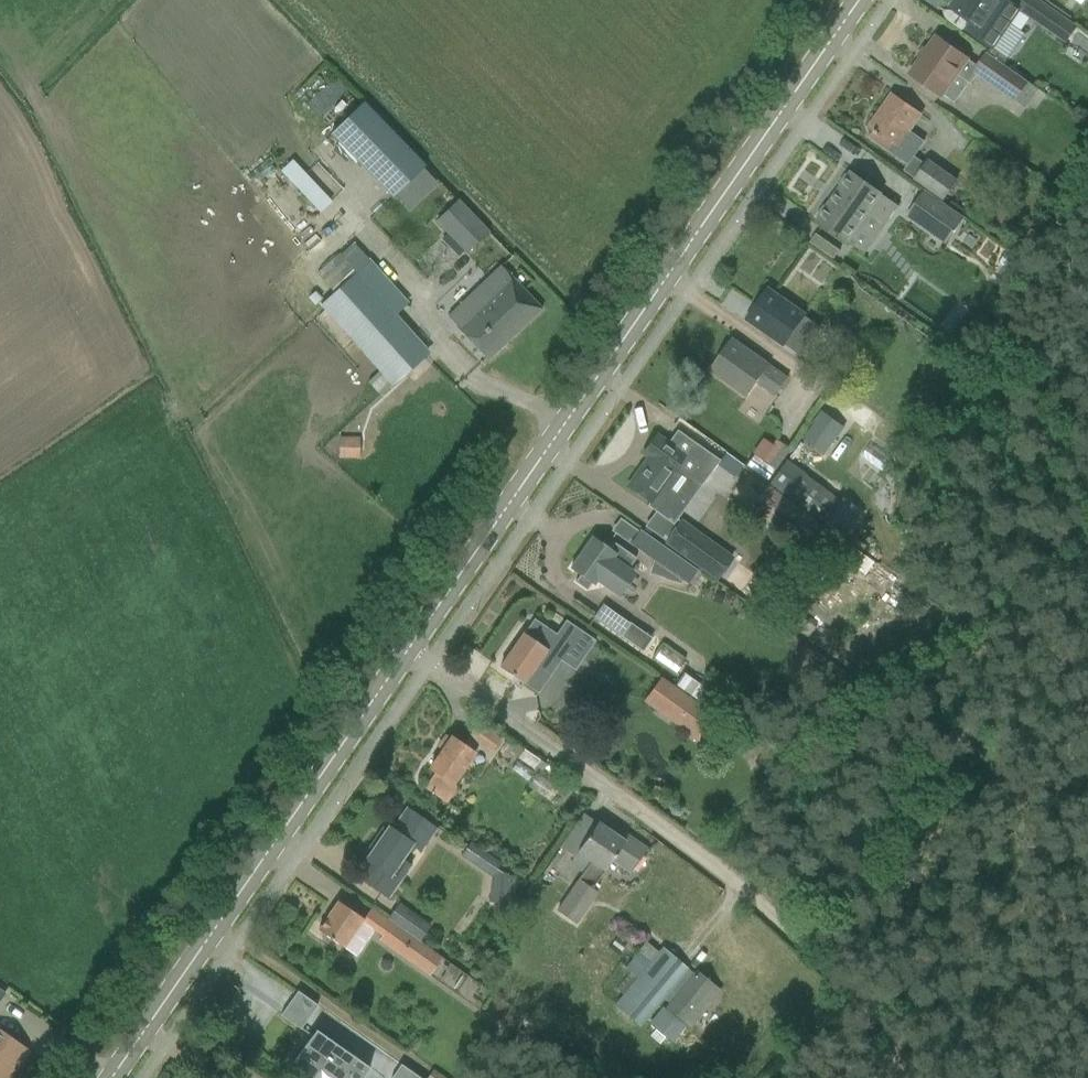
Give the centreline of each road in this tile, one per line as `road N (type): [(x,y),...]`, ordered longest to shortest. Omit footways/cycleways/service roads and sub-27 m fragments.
road 1 (tertiary): [(112,1077),(859,0)]

